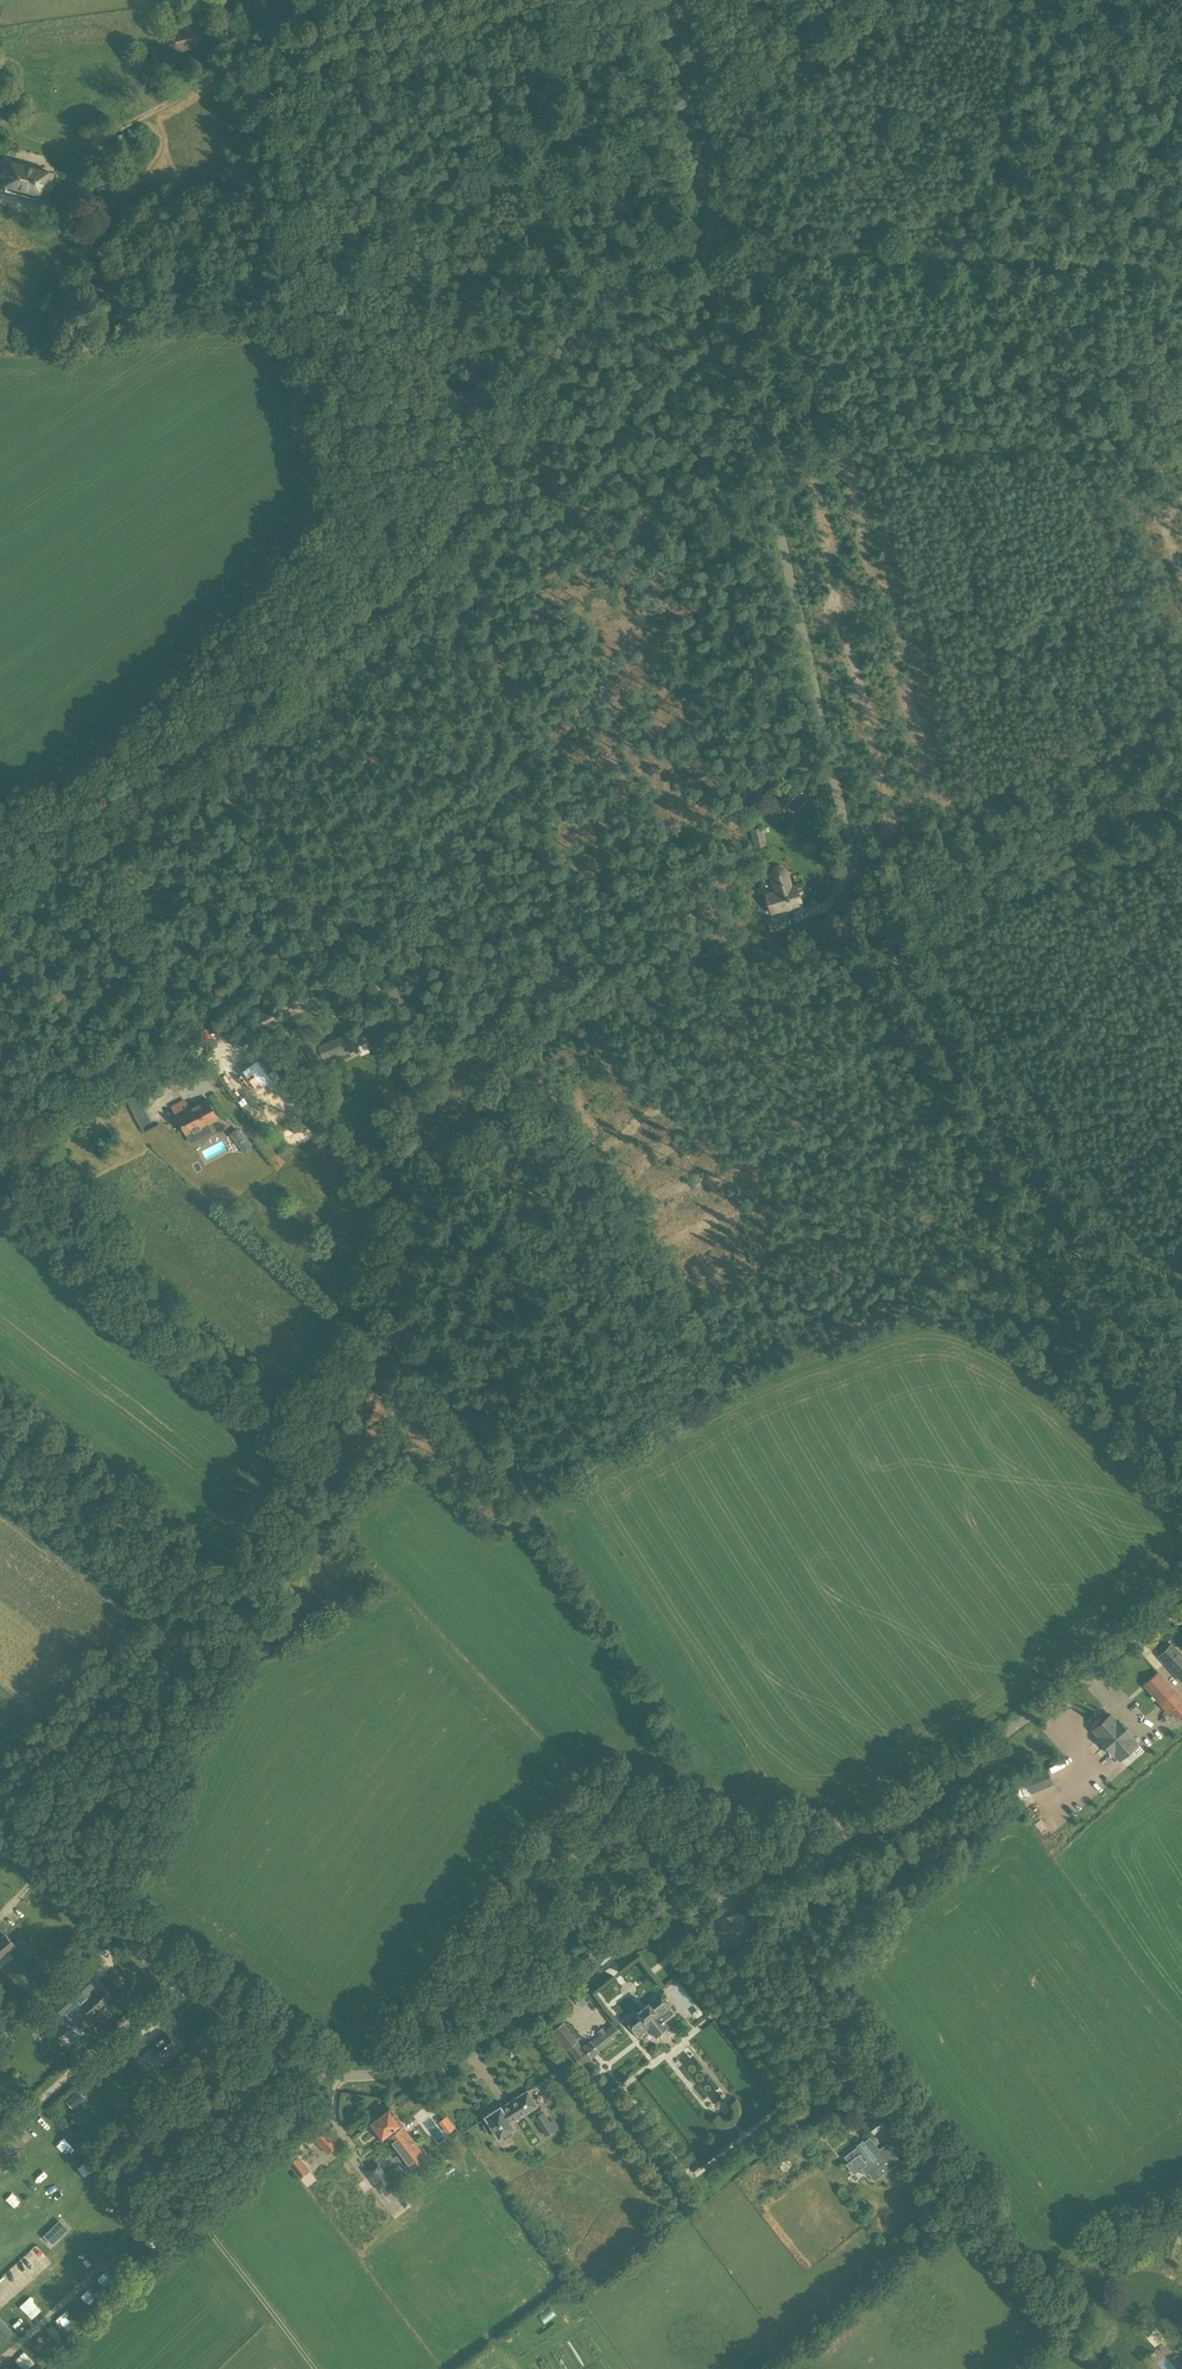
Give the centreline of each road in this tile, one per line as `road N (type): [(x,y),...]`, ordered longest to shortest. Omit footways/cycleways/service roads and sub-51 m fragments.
road 1 (unclassified): [(4,1852),(301,2061),(342,2075),(379,2074),(611,1947),(869,1822),(1045,1702),(1181,1590)]
road 2 (unclassified): [(1181,1413),(910,991),(867,908),(711,253)]
road 3 (unclassified): [(0,856),(101,812),(375,606),(463,518),(579,329),(611,294),(651,266),(711,253)]
road 4 (track): [(0,110),(44,125),(147,111),(255,46),(482,0)]
road 5 (track): [(711,253),(728,259),(985,248),(1181,270)]
road 6 (unclassified): [(0,1799),(152,1635),(156,1601),(144,1574),(0,1460)]
road 7 (track): [(314,2368),(210,2225),(329,2105),(342,2075)]
road 8 (track): [(0,2188),(39,2152),(51,2152),(135,2238),(0,2361)]
road 9 (track): [(855,861),(1181,698)]
road 10 (unclassified): [(711,253),(665,0)]

